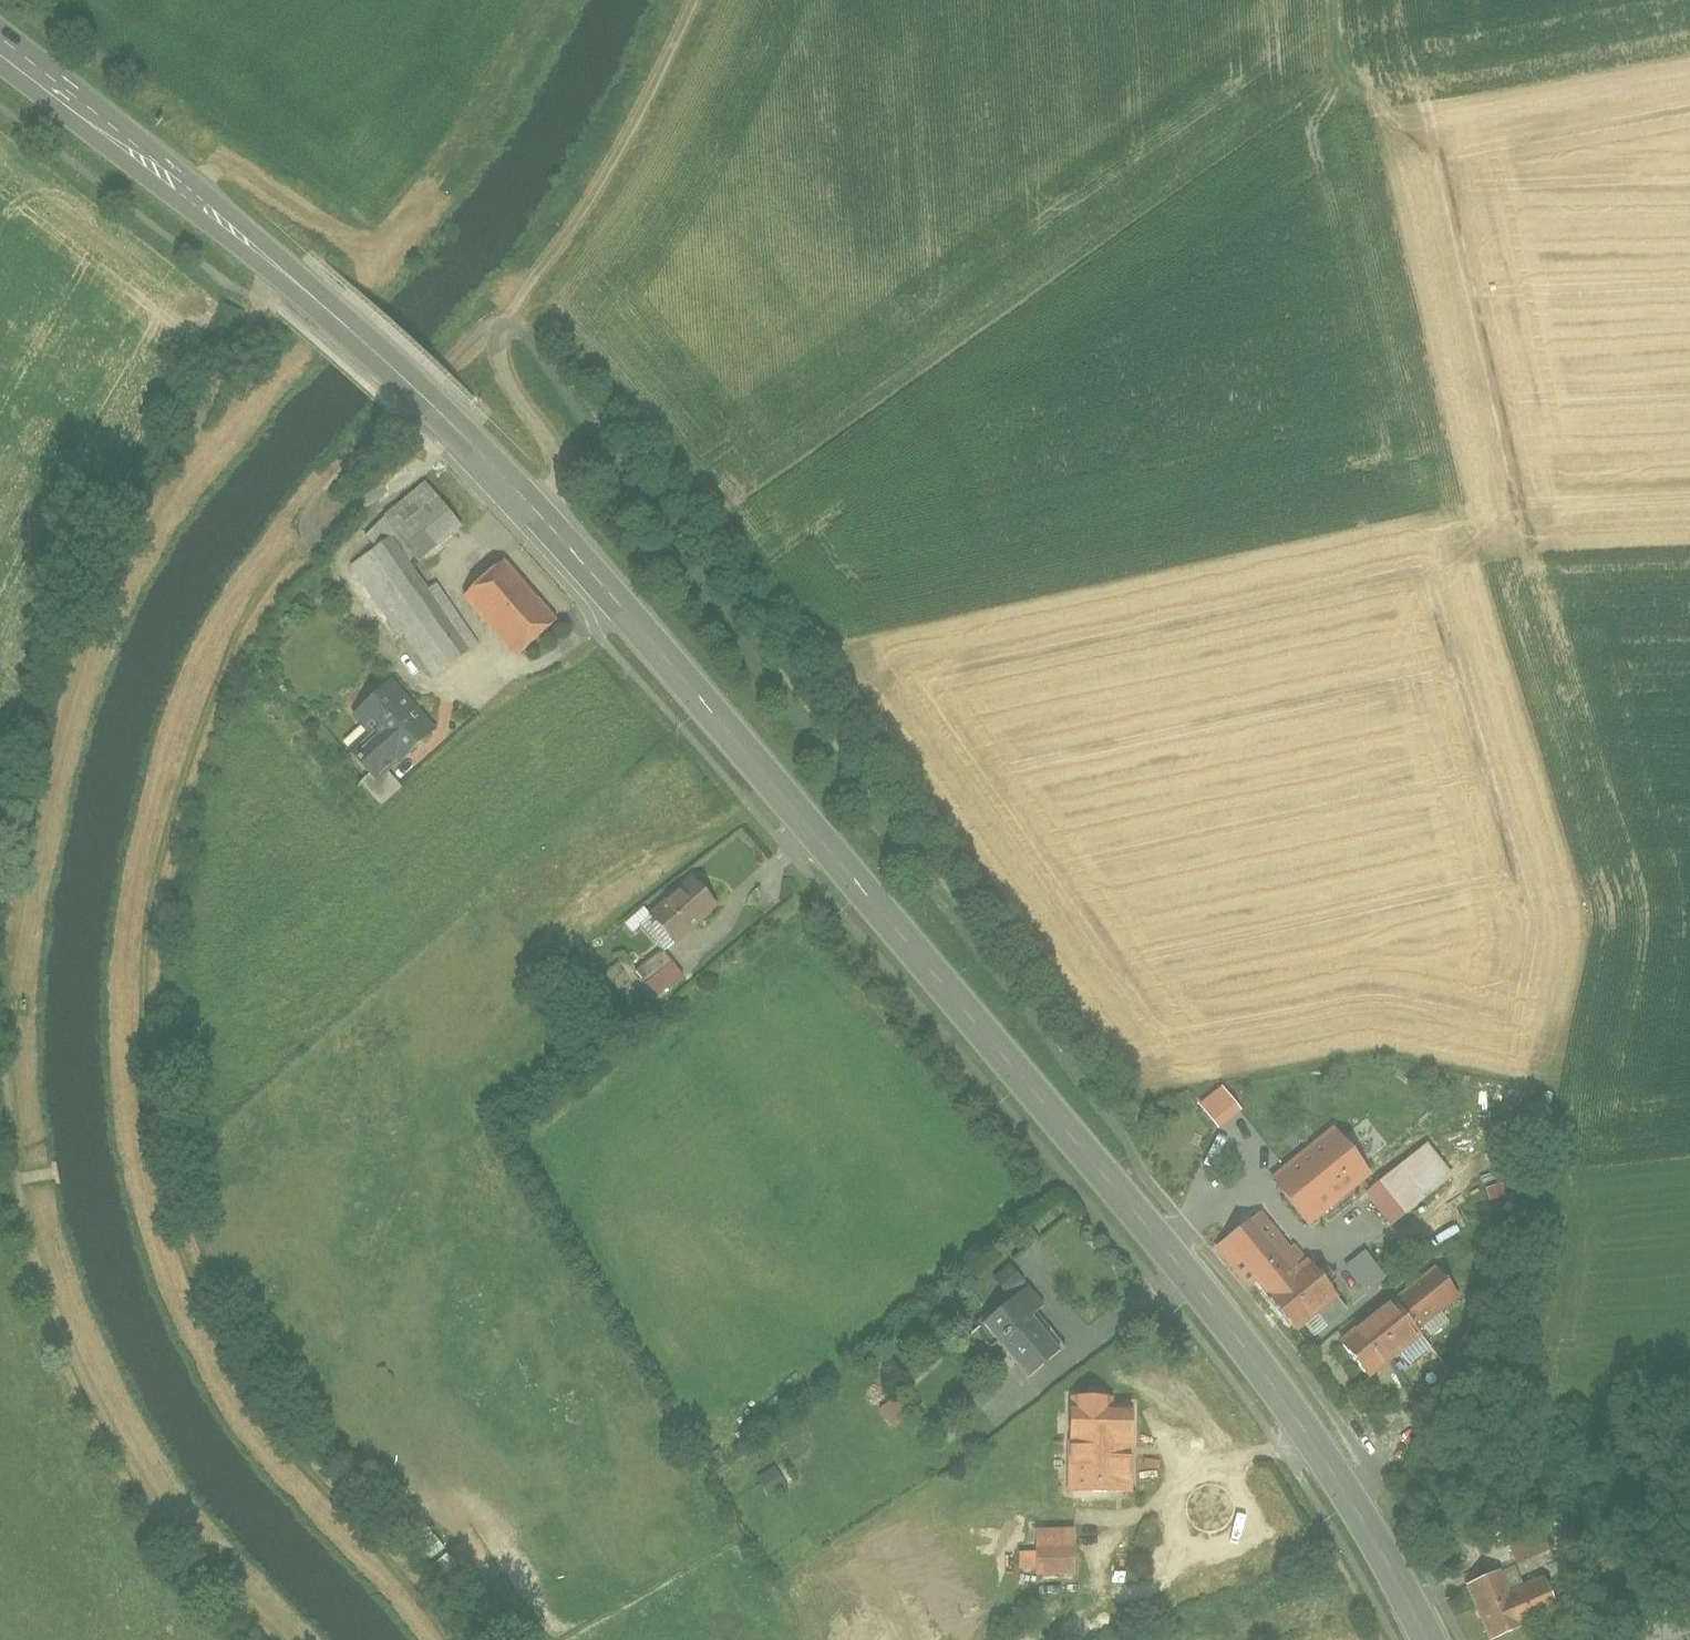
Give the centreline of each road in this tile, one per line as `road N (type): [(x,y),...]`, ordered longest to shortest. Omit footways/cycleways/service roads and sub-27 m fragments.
road 1 (secondary): [(0,47),(296,283),(433,410),(621,607),(1211,1307),(1373,1537),(1427,1639)]

